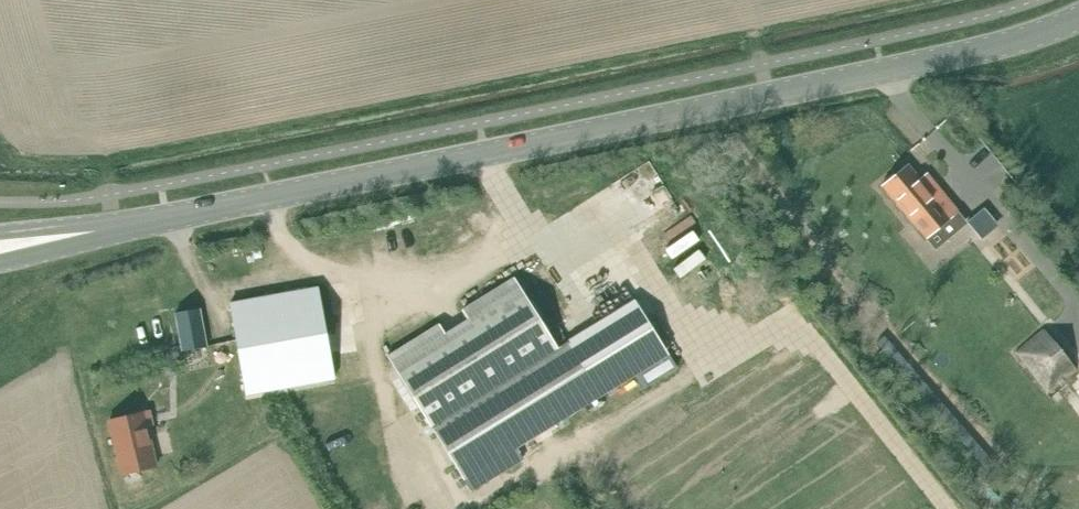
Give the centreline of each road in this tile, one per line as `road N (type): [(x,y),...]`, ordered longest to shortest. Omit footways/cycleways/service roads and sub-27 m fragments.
road 1 (tertiary): [(0,246),(573,138),(936,61),(1078,18)]

